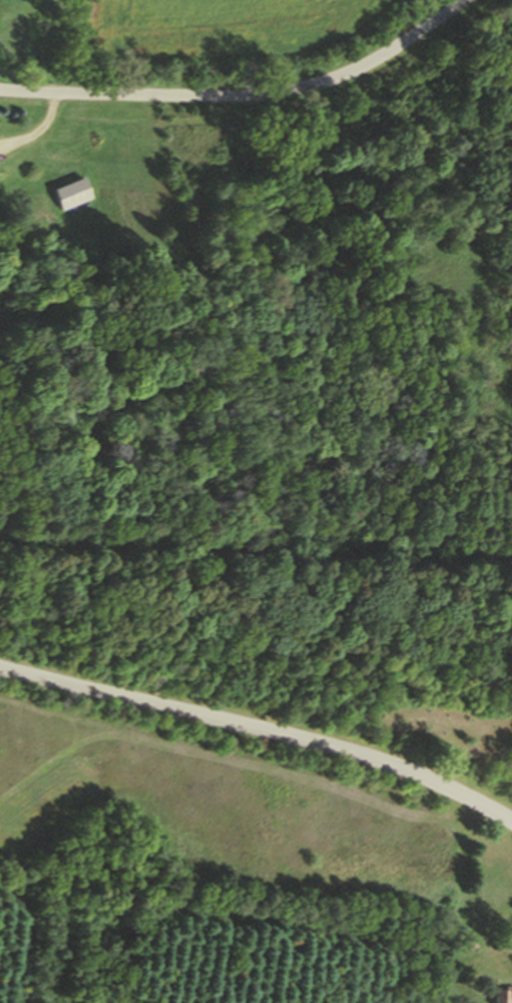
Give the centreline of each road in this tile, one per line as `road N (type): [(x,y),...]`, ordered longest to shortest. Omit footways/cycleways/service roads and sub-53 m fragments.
road 1 (residential): [(511,820),(395,762),(329,741),(0,664)]
road 2 (residential): [(464,0),(346,73),(291,87),(238,94),(0,87)]

